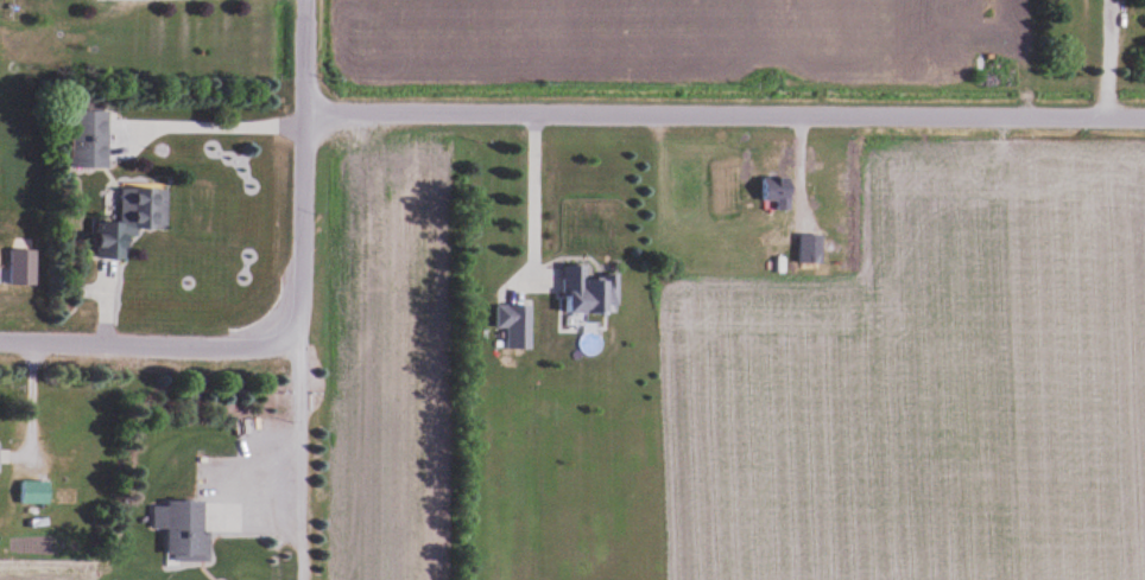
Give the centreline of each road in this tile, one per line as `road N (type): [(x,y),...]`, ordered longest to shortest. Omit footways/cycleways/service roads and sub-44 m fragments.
road 1 (residential): [(303,120),(1144,119)]
road 2 (residential): [(304,0),(294,579)]
road 3 (residential): [(298,321),(279,340),(249,350),(0,343)]

